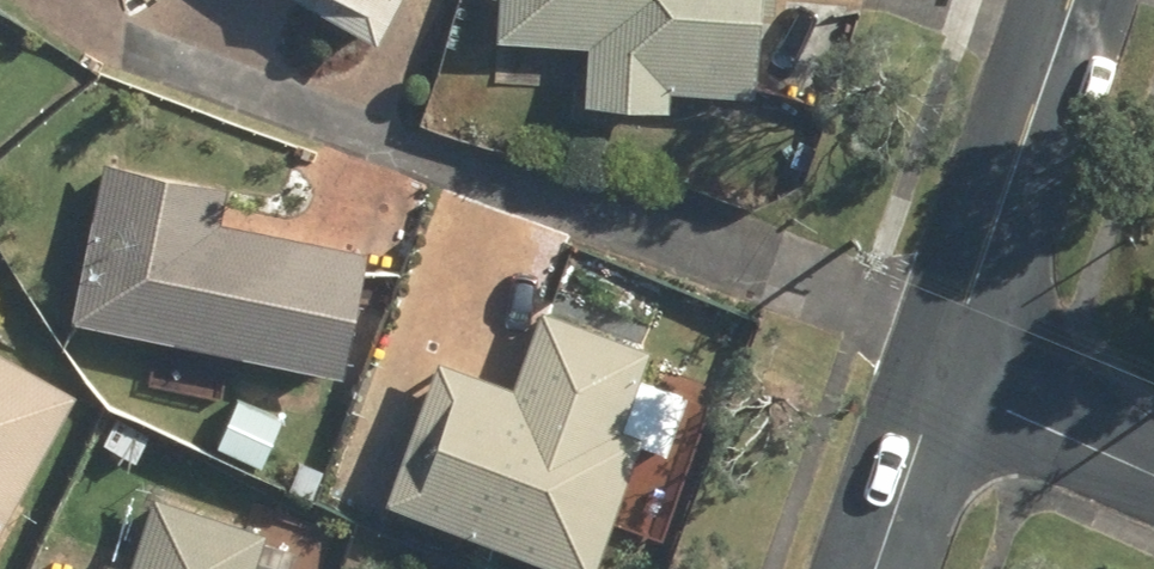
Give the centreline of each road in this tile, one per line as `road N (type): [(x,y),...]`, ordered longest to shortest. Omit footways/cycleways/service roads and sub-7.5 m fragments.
road 1 (residential): [(937,387),(1073,0)]
road 2 (residential): [(1153,477),(937,387)]
road 3 (residential): [(875,568),(937,387)]

